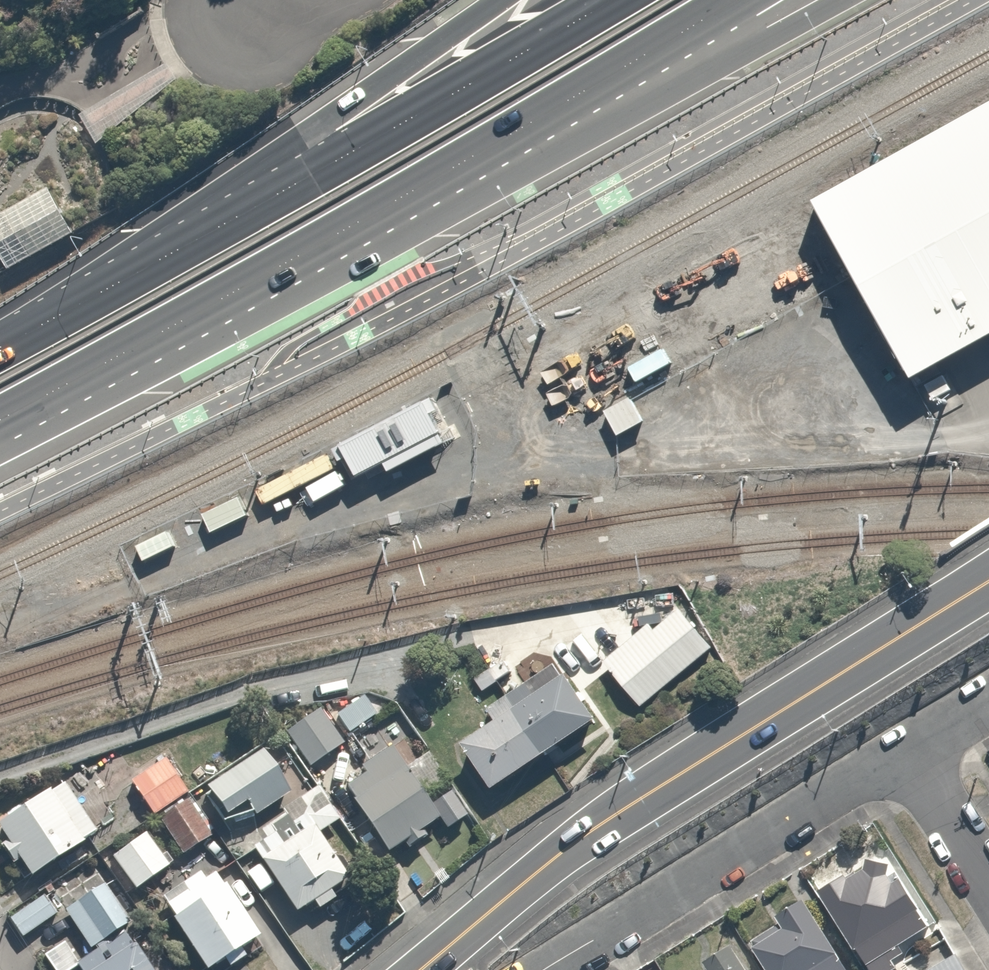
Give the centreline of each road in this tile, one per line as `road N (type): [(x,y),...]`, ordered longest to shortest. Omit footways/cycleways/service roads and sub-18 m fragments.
road 1 (secondary): [(988,578),(602,823),(417,969)]
road 2 (trunk): [(841,0),(368,261),(296,288),(232,301)]
road 3 (trunk): [(736,0),(232,301)]
road 4 (residential): [(553,969),(903,745)]
road 5 (trunk): [(268,187),(426,111),(612,0)]
road 6 (trunk): [(0,341),(268,187)]
road 7 (trunk): [(268,187),(397,73),(497,0)]
road 8 (trunk): [(232,301),(0,436)]
road 9 (residential): [(903,745),(988,883)]

